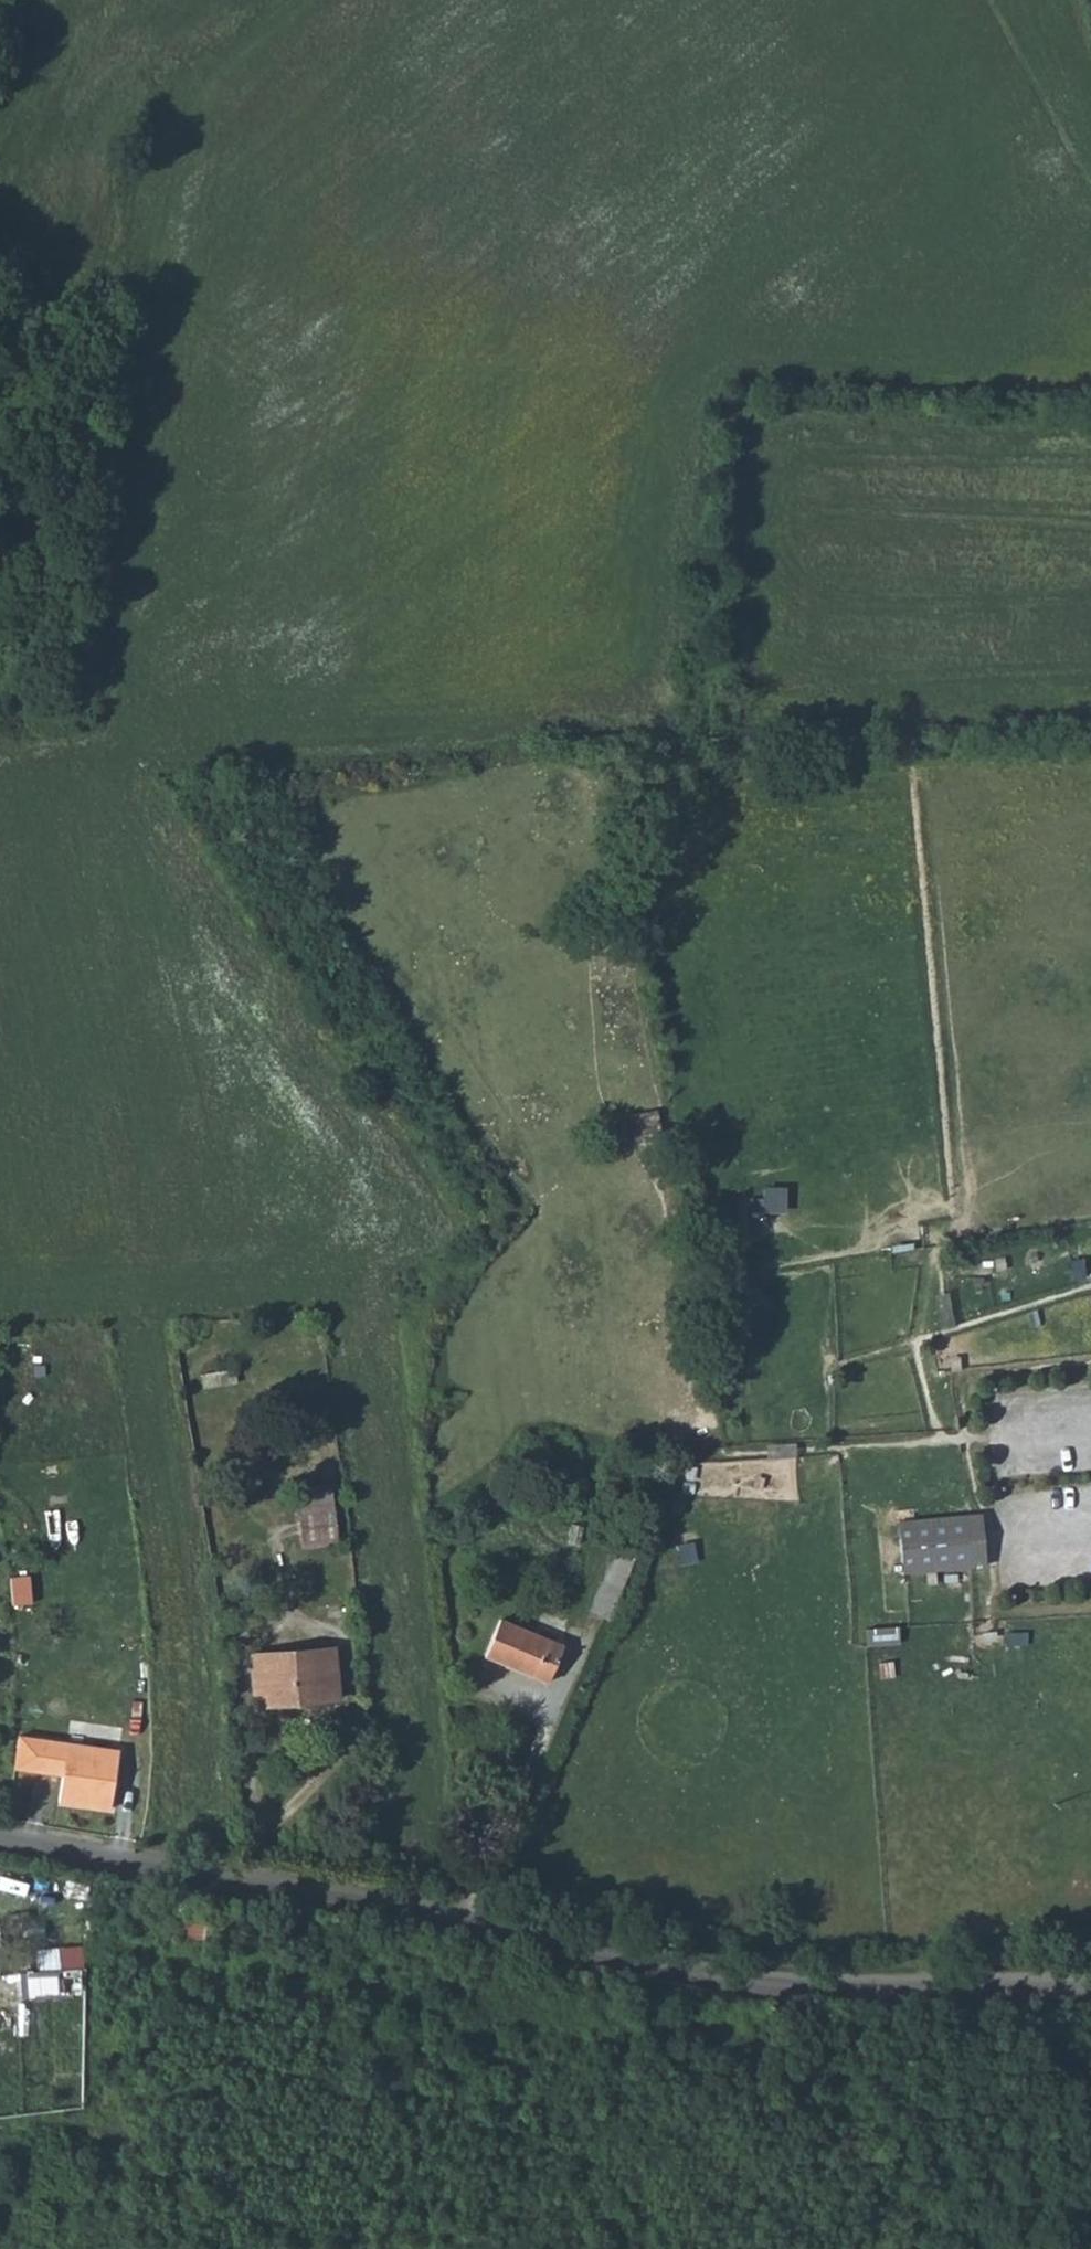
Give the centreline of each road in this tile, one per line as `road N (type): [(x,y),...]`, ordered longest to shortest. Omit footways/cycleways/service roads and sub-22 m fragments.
road 1 (residential): [(0,1846),(381,1903),(780,1984),(1090,1975)]

